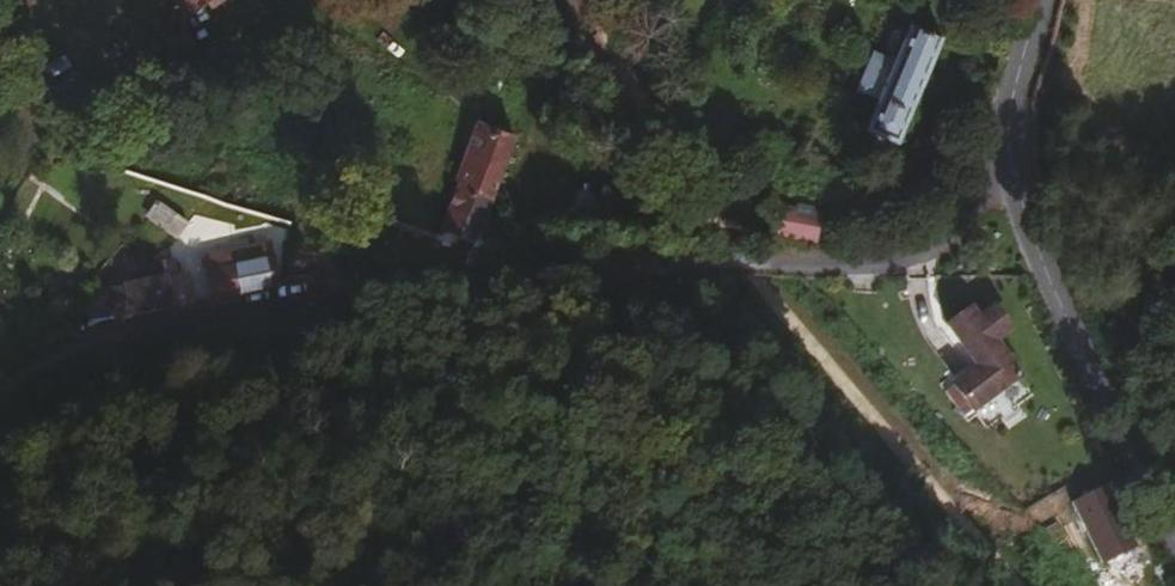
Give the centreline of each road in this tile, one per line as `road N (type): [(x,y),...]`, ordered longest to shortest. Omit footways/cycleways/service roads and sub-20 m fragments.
road 1 (tertiary): [(1174,531),(1049,274),(1014,181),(1011,113),(1044,0)]

